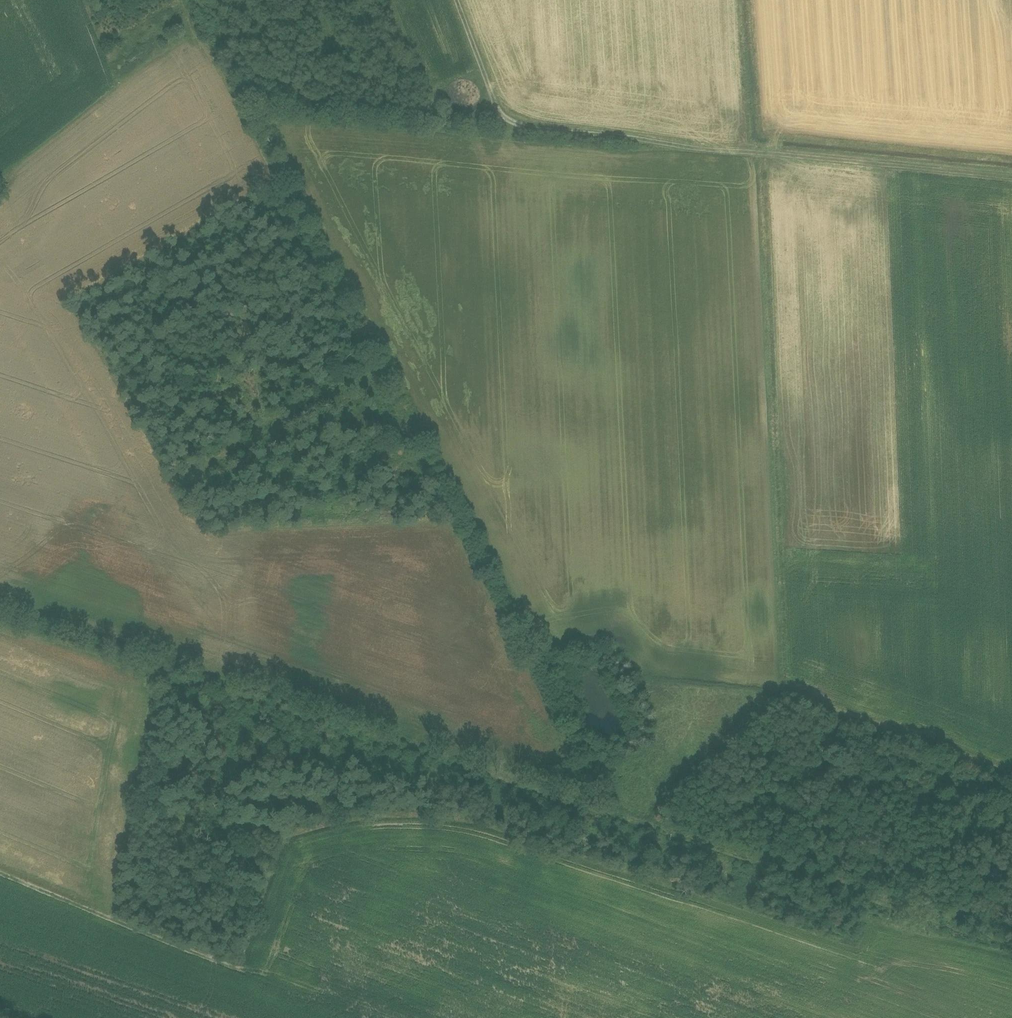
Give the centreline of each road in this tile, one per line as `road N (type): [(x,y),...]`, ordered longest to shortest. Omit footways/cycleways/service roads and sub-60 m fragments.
road 1 (track): [(455,0),(505,119),(528,129),(1011,174)]
road 2 (track): [(374,1017),(0,873)]

